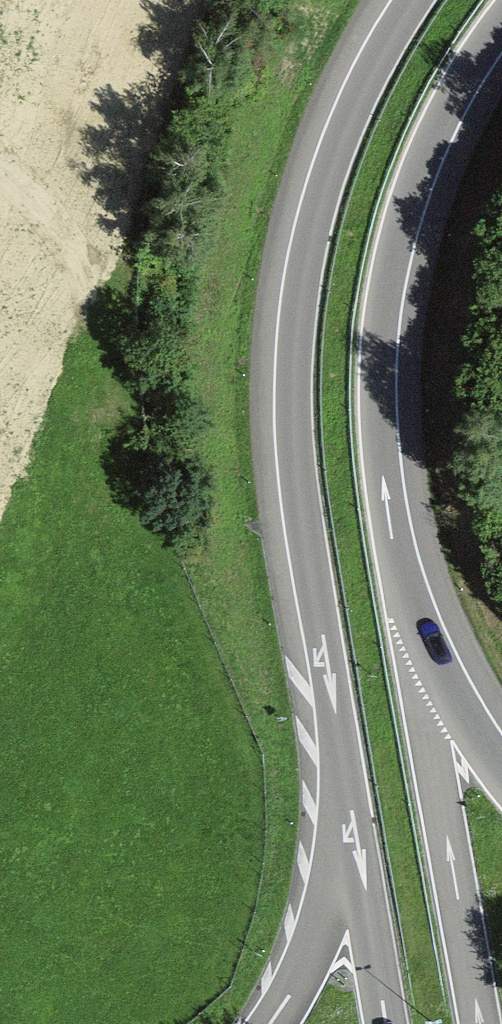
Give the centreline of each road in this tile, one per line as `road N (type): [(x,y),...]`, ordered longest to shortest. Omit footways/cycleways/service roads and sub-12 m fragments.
road 1 (motorway): [(406,0),(360,78),(328,157),(292,330),(294,483),(353,835)]
road 2 (motorway): [(397,562),(381,394),(395,263),(443,126),(501,29)]
road 3 (motorway): [(479,1023),(397,562)]
road 4 (motorway): [(501,770),(428,645),(397,562)]
road 5 (motorway): [(353,835),(318,939),(273,1023)]
road 6 (motorway): [(353,835),(386,1023)]

